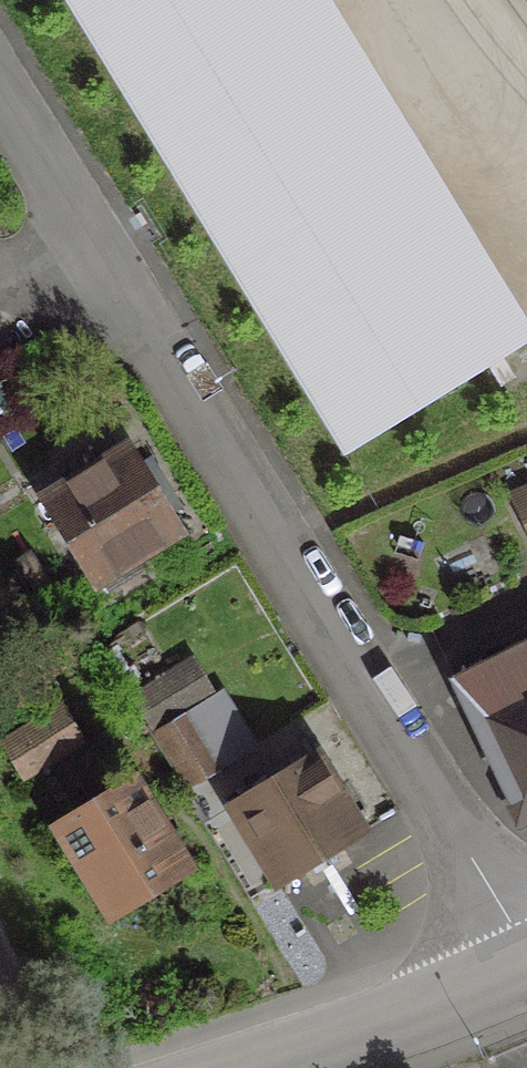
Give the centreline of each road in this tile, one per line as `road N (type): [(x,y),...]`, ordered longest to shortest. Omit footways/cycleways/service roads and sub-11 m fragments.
road 1 (residential): [(526,950),(450,839),(103,274)]
road 2 (residential): [(267,1067),(526,972)]
road 3 (residential): [(103,274),(0,105)]

